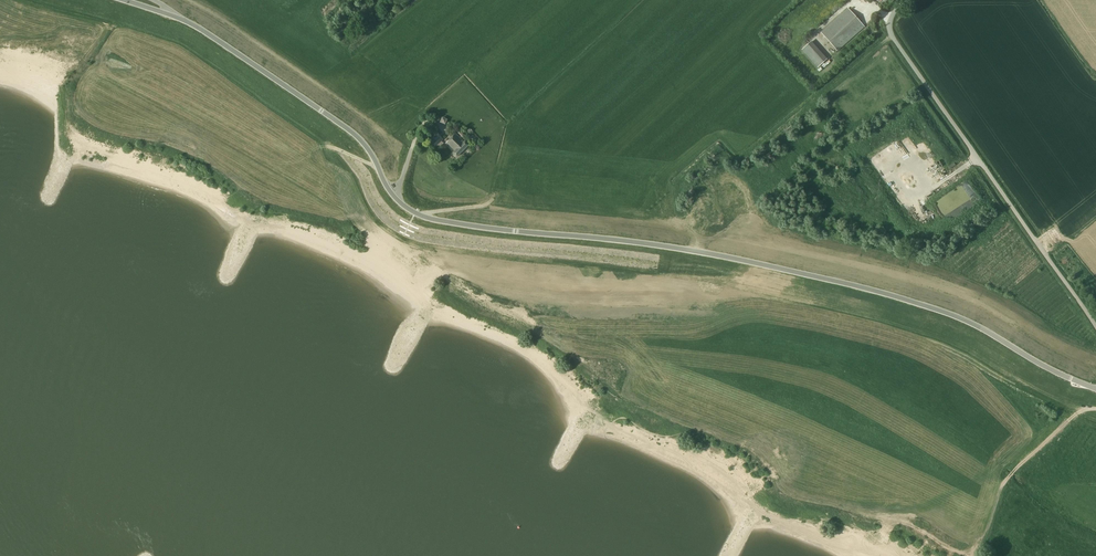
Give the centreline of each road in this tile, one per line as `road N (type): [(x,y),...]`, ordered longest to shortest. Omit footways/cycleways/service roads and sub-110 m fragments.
road 1 (track): [(49,0),(196,51),(320,140),(352,171),(376,214),(412,237),(675,273),(841,308),(959,344),(1083,410)]
road 2 (unclassified): [(1095,389),(957,317),(871,290),(696,251),(417,215),(390,193),(351,131),(198,27),(122,0)]
road 3 (unclassified): [(1095,324),(893,38),(891,20),(906,0)]
road 4 (track): [(972,555),(1004,483),(1083,410)]

